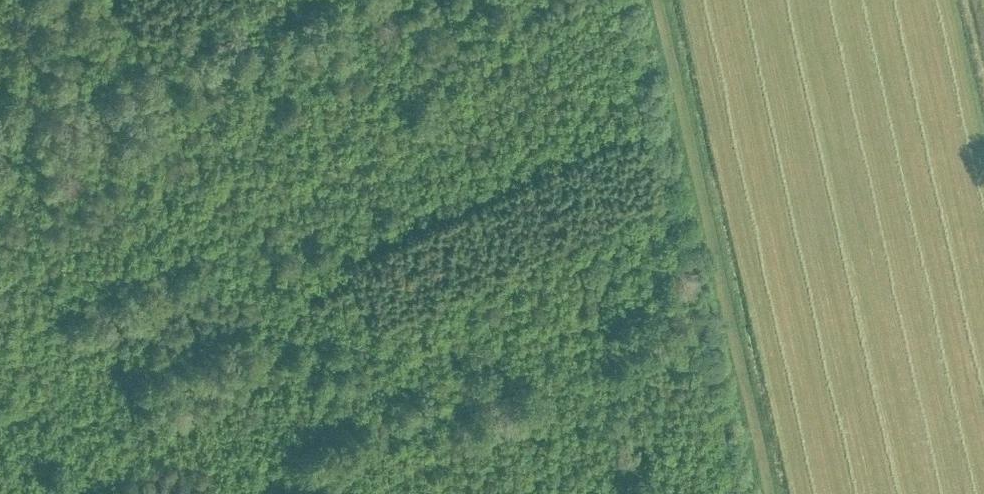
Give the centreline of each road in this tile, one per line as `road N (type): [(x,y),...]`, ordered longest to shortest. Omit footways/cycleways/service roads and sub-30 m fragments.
road 1 (track): [(771,493),(658,0)]

